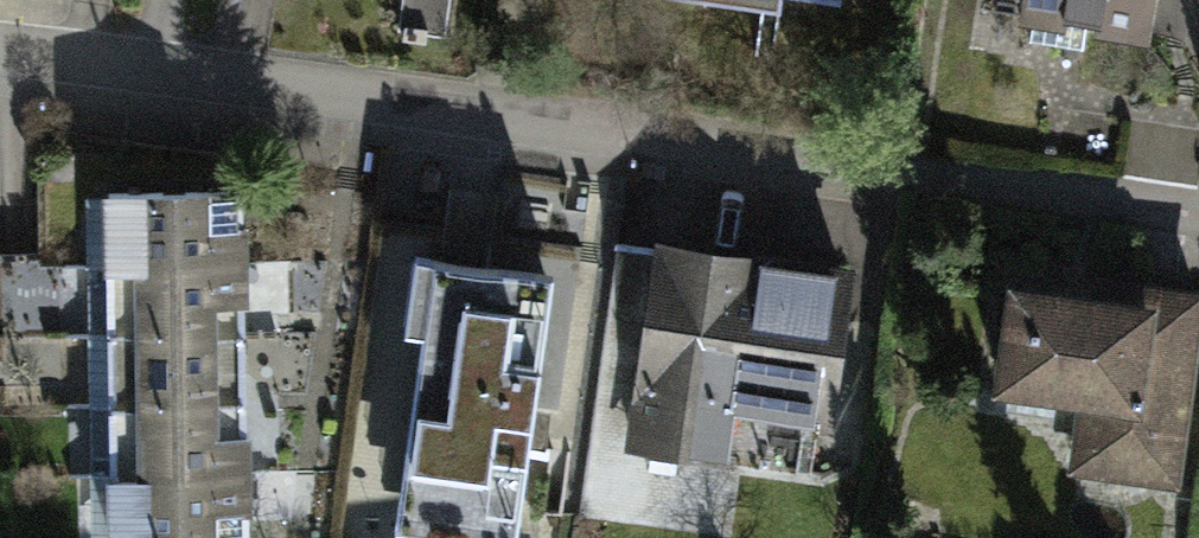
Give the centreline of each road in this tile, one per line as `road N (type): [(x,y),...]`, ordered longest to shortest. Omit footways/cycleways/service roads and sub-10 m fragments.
road 1 (residential): [(1198,214),(0,45)]

